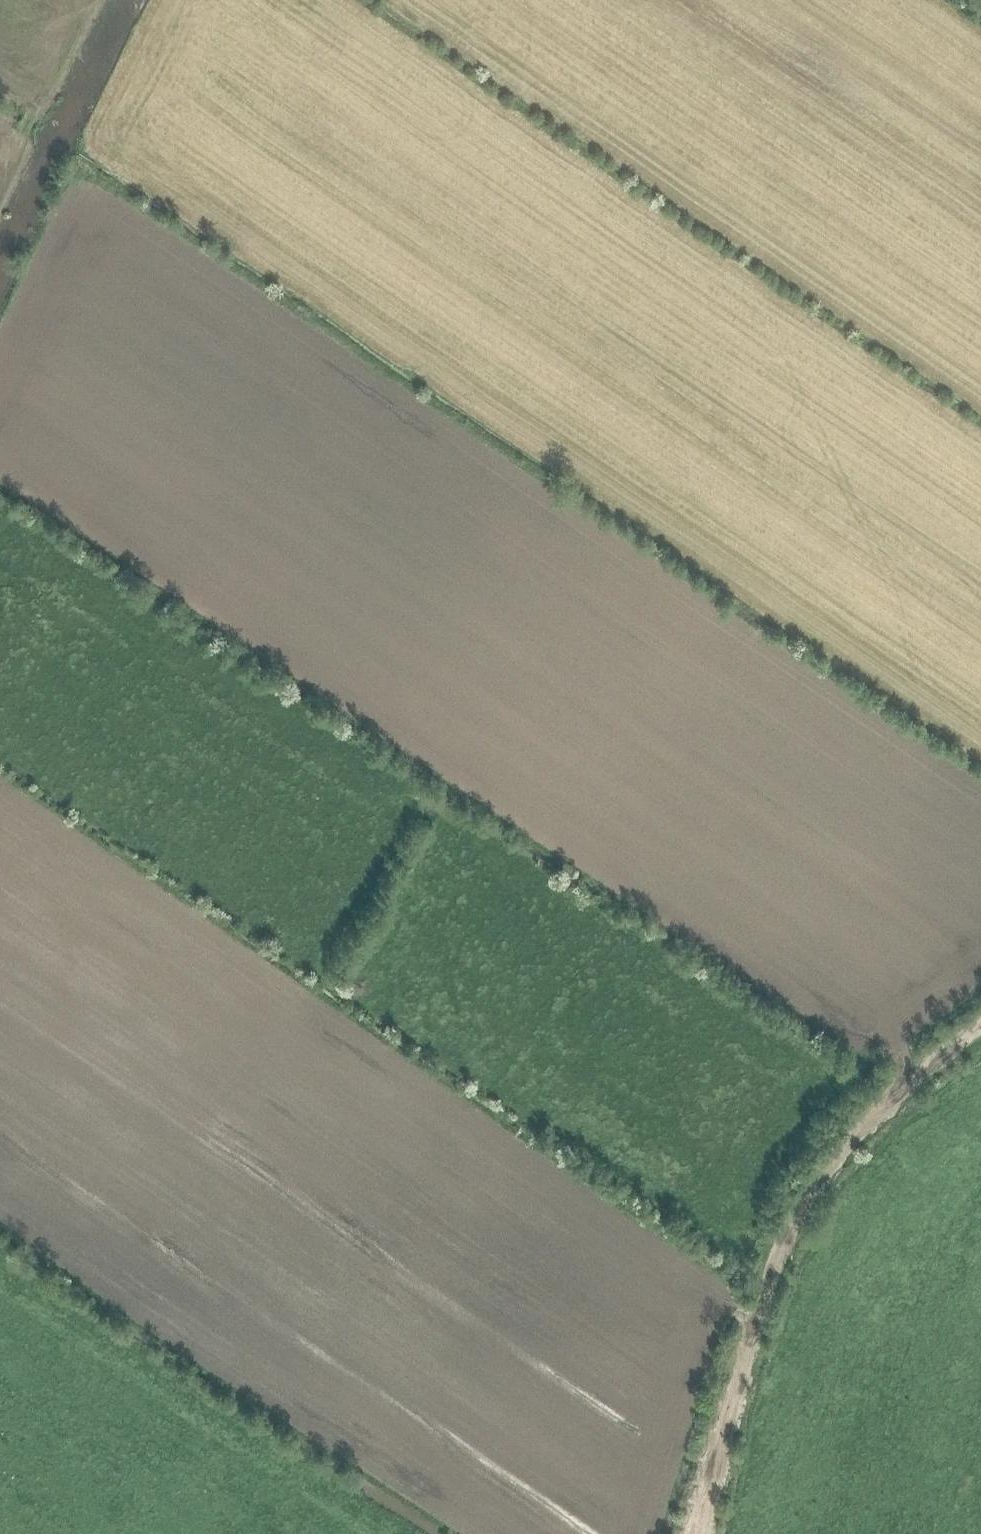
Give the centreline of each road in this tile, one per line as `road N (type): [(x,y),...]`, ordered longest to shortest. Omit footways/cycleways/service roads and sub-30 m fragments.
road 1 (track): [(696,1533),(800,1228),(861,1143),(980,1026)]

